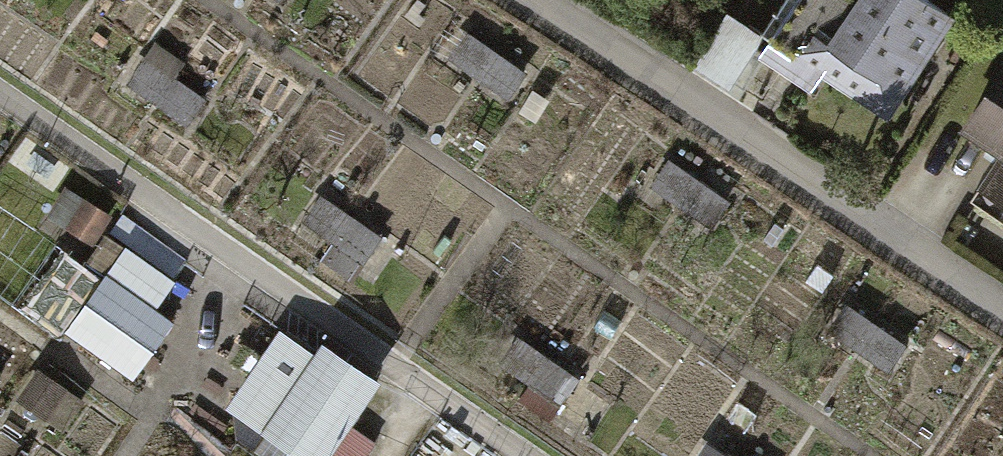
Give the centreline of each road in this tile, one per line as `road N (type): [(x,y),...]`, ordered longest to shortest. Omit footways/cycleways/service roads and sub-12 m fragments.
road 1 (residential): [(541,0),(718,109),(1002,306)]

